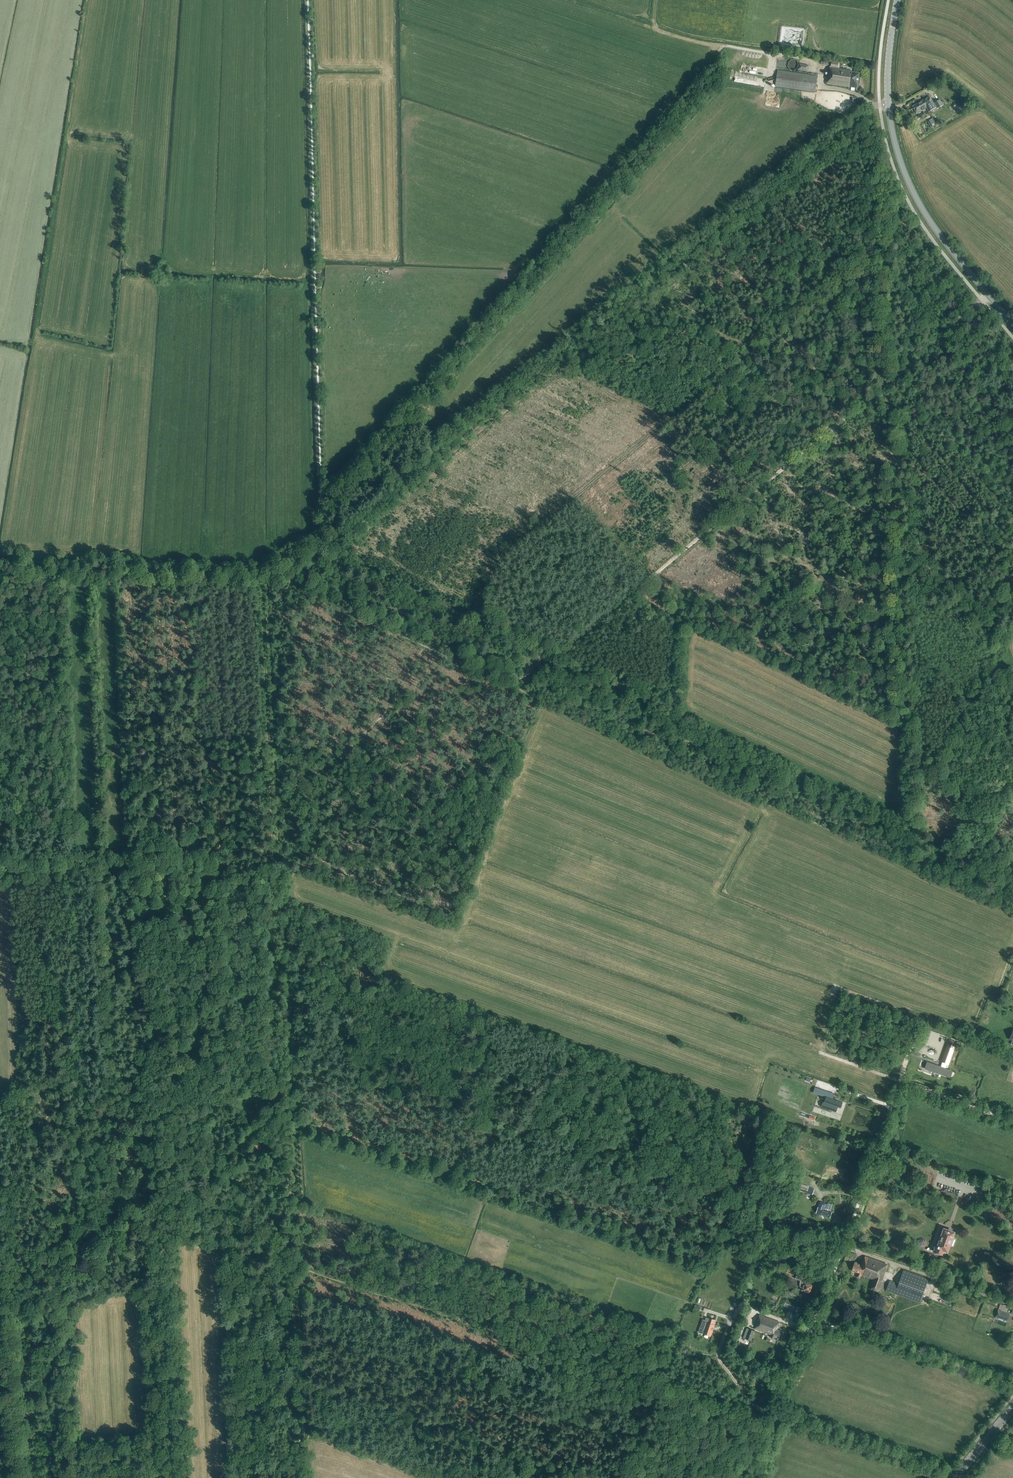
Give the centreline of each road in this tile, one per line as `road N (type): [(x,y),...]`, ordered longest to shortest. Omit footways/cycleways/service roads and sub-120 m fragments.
road 1 (track): [(299,1477),(275,838)]
road 2 (track): [(514,687),(900,371)]
road 3 (tertiary): [(1012,324),(938,232),(903,165),(889,108),(899,0)]
road 4 (track): [(844,1246),(901,1085),(1012,1122)]
road 5 (track): [(1012,1386),(858,1333),(813,1326)]
road 6 (track): [(841,1253),(747,1207),(717,1251)]
road 7 (track): [(791,1372),(844,1246)]
road 8 (track): [(776,1421),(745,1396),(720,1357),(730,1321)]

